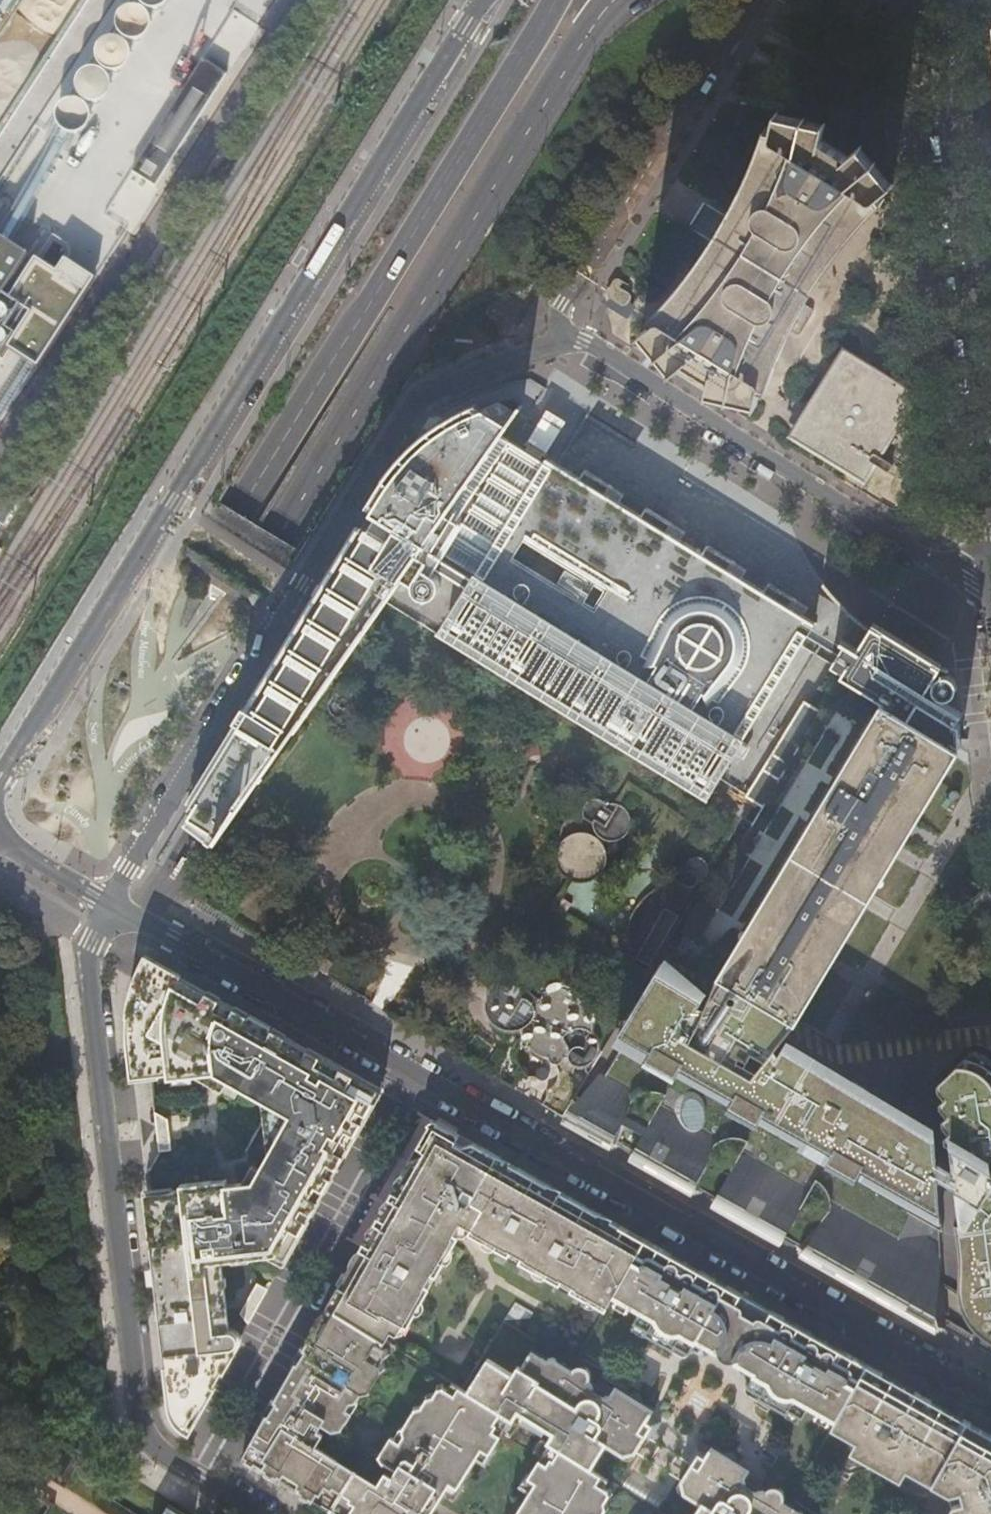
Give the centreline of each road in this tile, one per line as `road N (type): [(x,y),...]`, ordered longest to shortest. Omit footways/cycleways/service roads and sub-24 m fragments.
road 1 (residential): [(990,578),(925,559),(585,340),(500,363),(437,388),(396,436),(107,903)]
road 2 (primary): [(0,1018),(281,530),(612,0)]
road 3 (primary): [(554,0),(242,511),(0,934)]
road 4 (residential): [(107,903),(990,1399)]
road 5 (residential): [(488,0),(0,780)]
road 6 (residential): [(262,1513),(153,1445),(141,1425),(87,951),(107,903)]
road 7 (tertiary): [(941,0),(990,445)]
road 8 (residential): [(0,832),(26,858),(107,903)]

